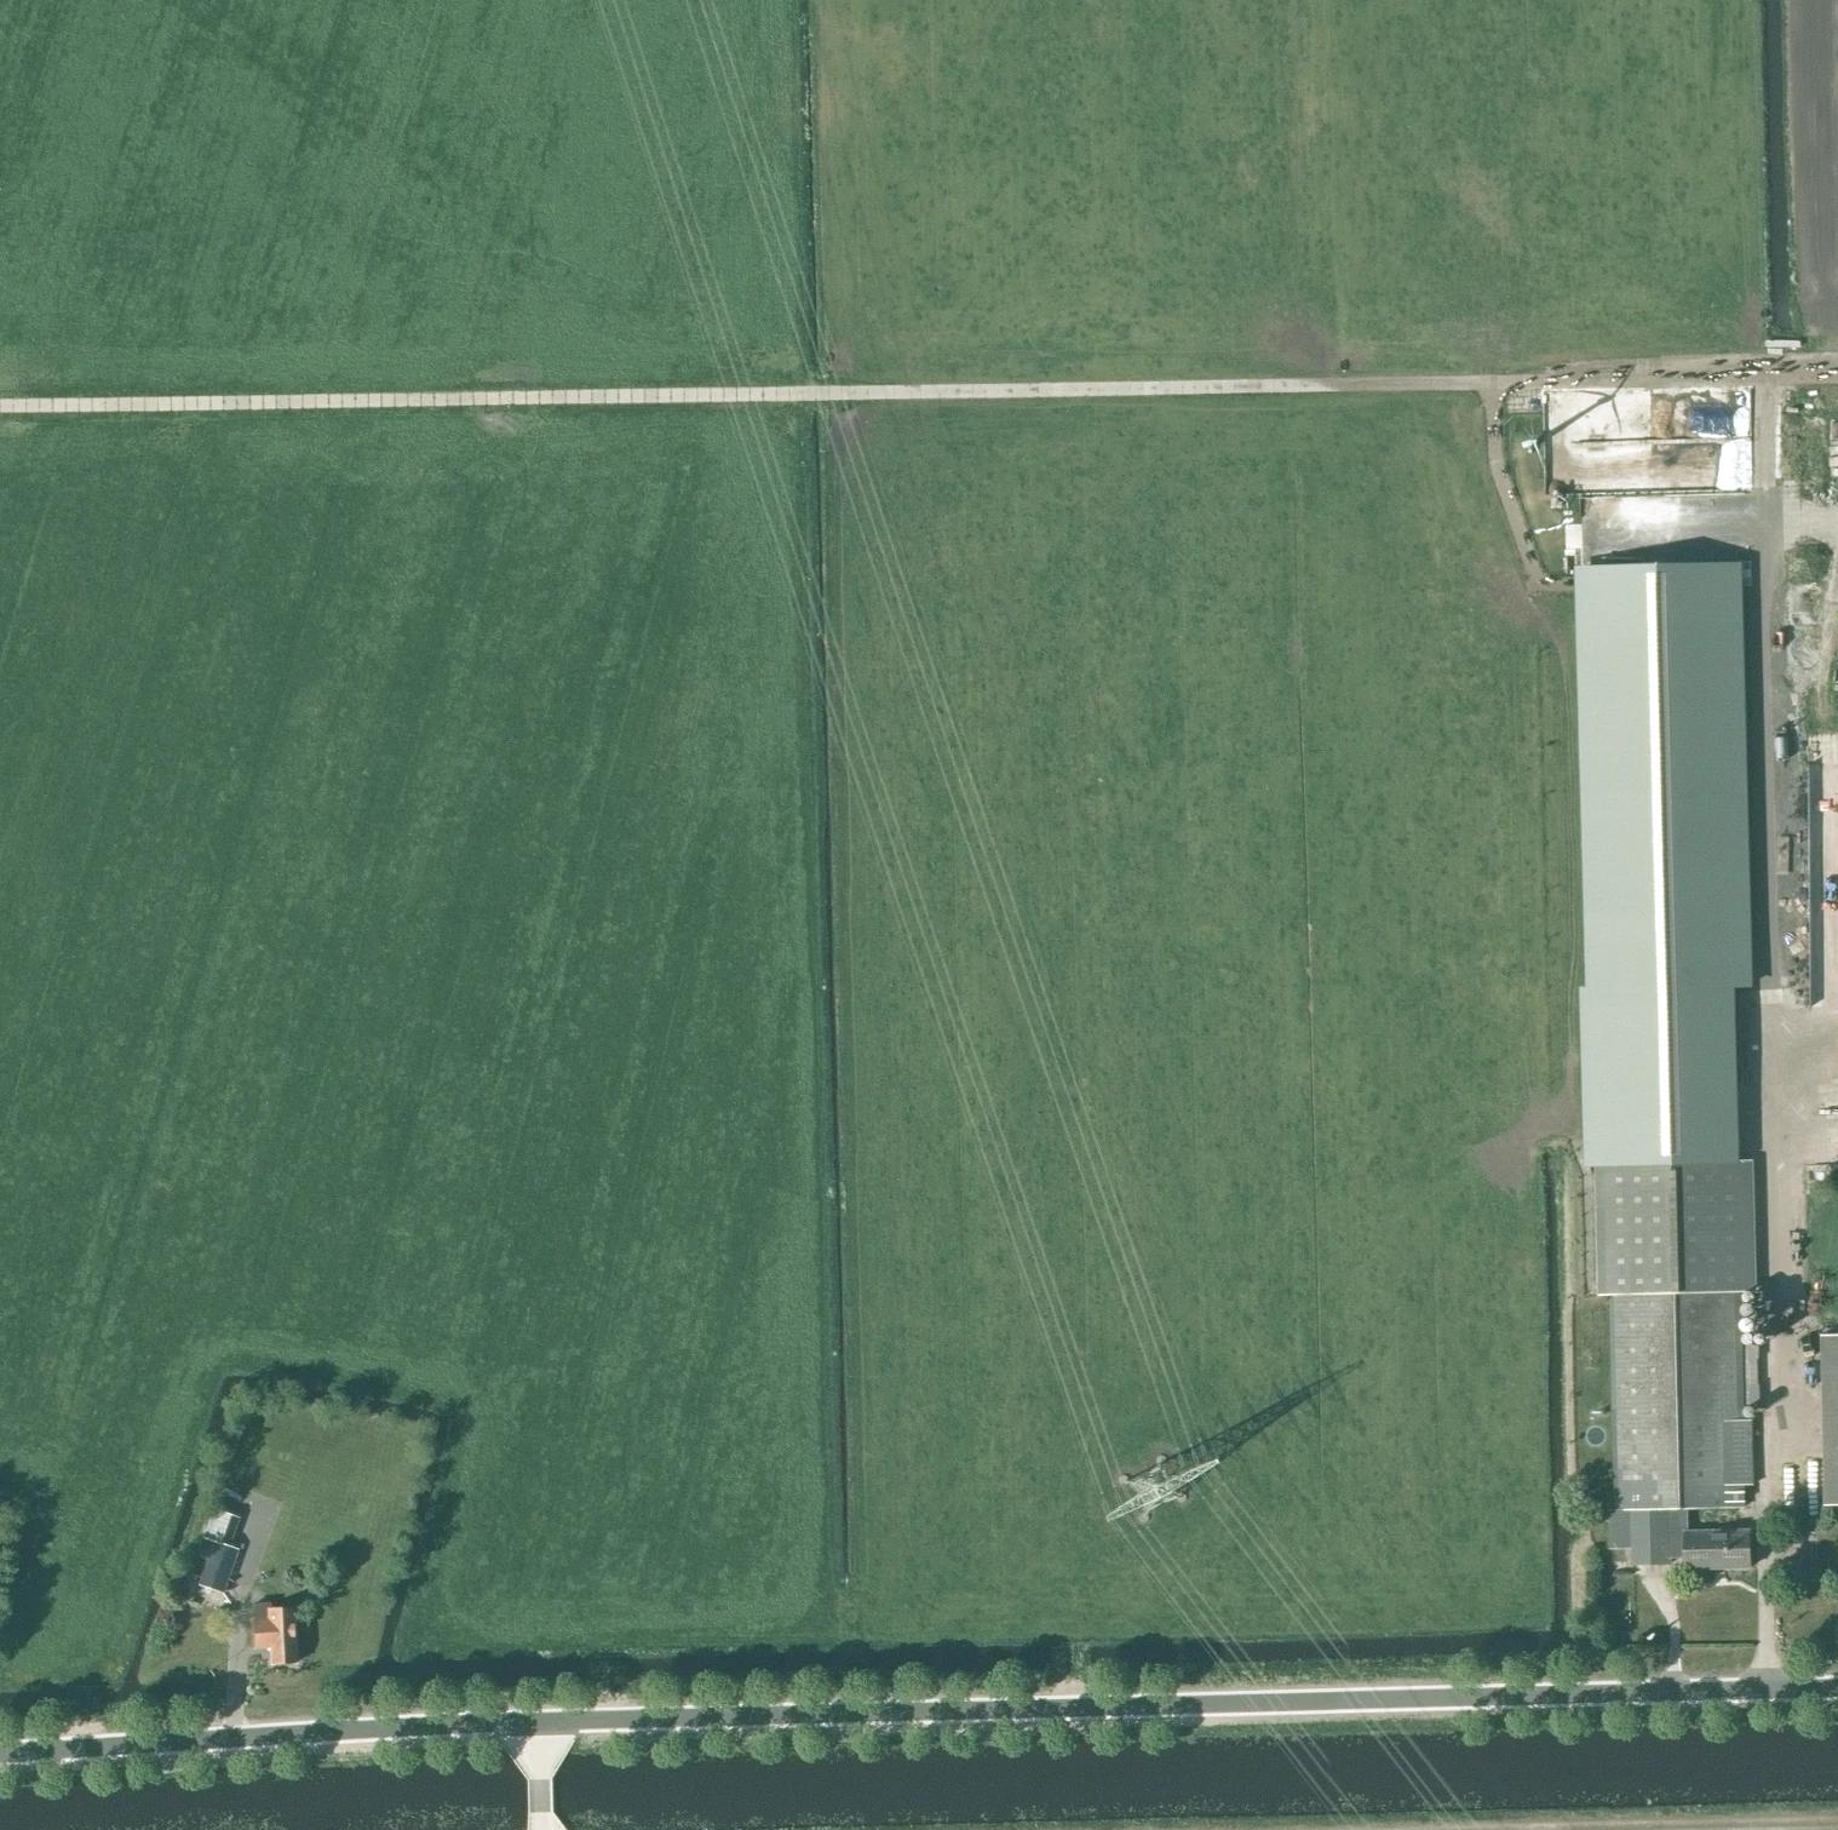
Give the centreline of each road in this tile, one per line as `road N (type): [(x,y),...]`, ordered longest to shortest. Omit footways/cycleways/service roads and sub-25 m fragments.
road 1 (unclassified): [(0,1755),(537,1723),(1837,1688)]

